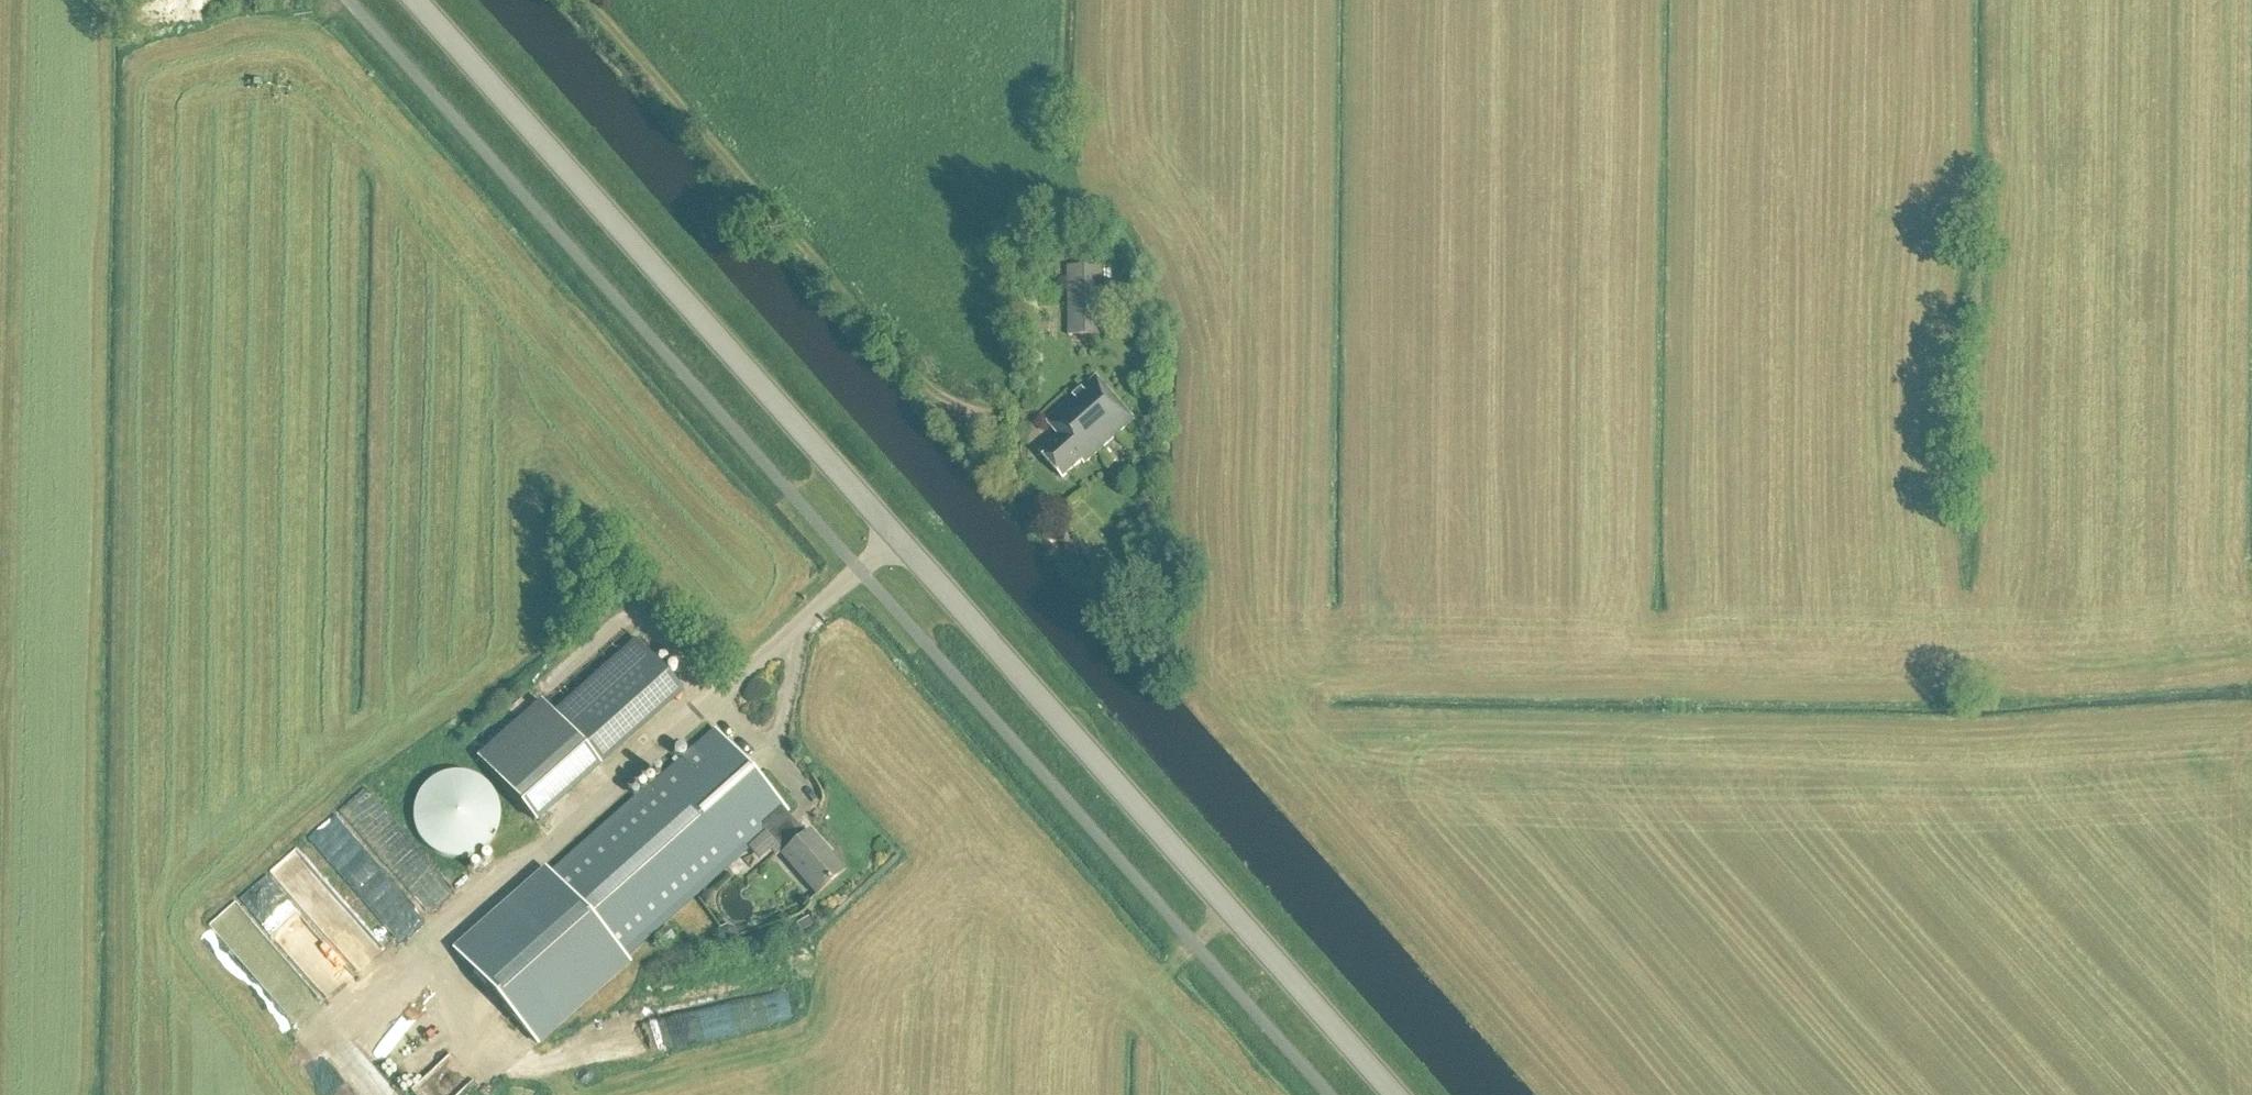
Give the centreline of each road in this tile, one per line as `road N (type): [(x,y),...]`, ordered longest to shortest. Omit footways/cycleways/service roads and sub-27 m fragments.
road 1 (tertiary): [(1395,1094),(411,0)]

